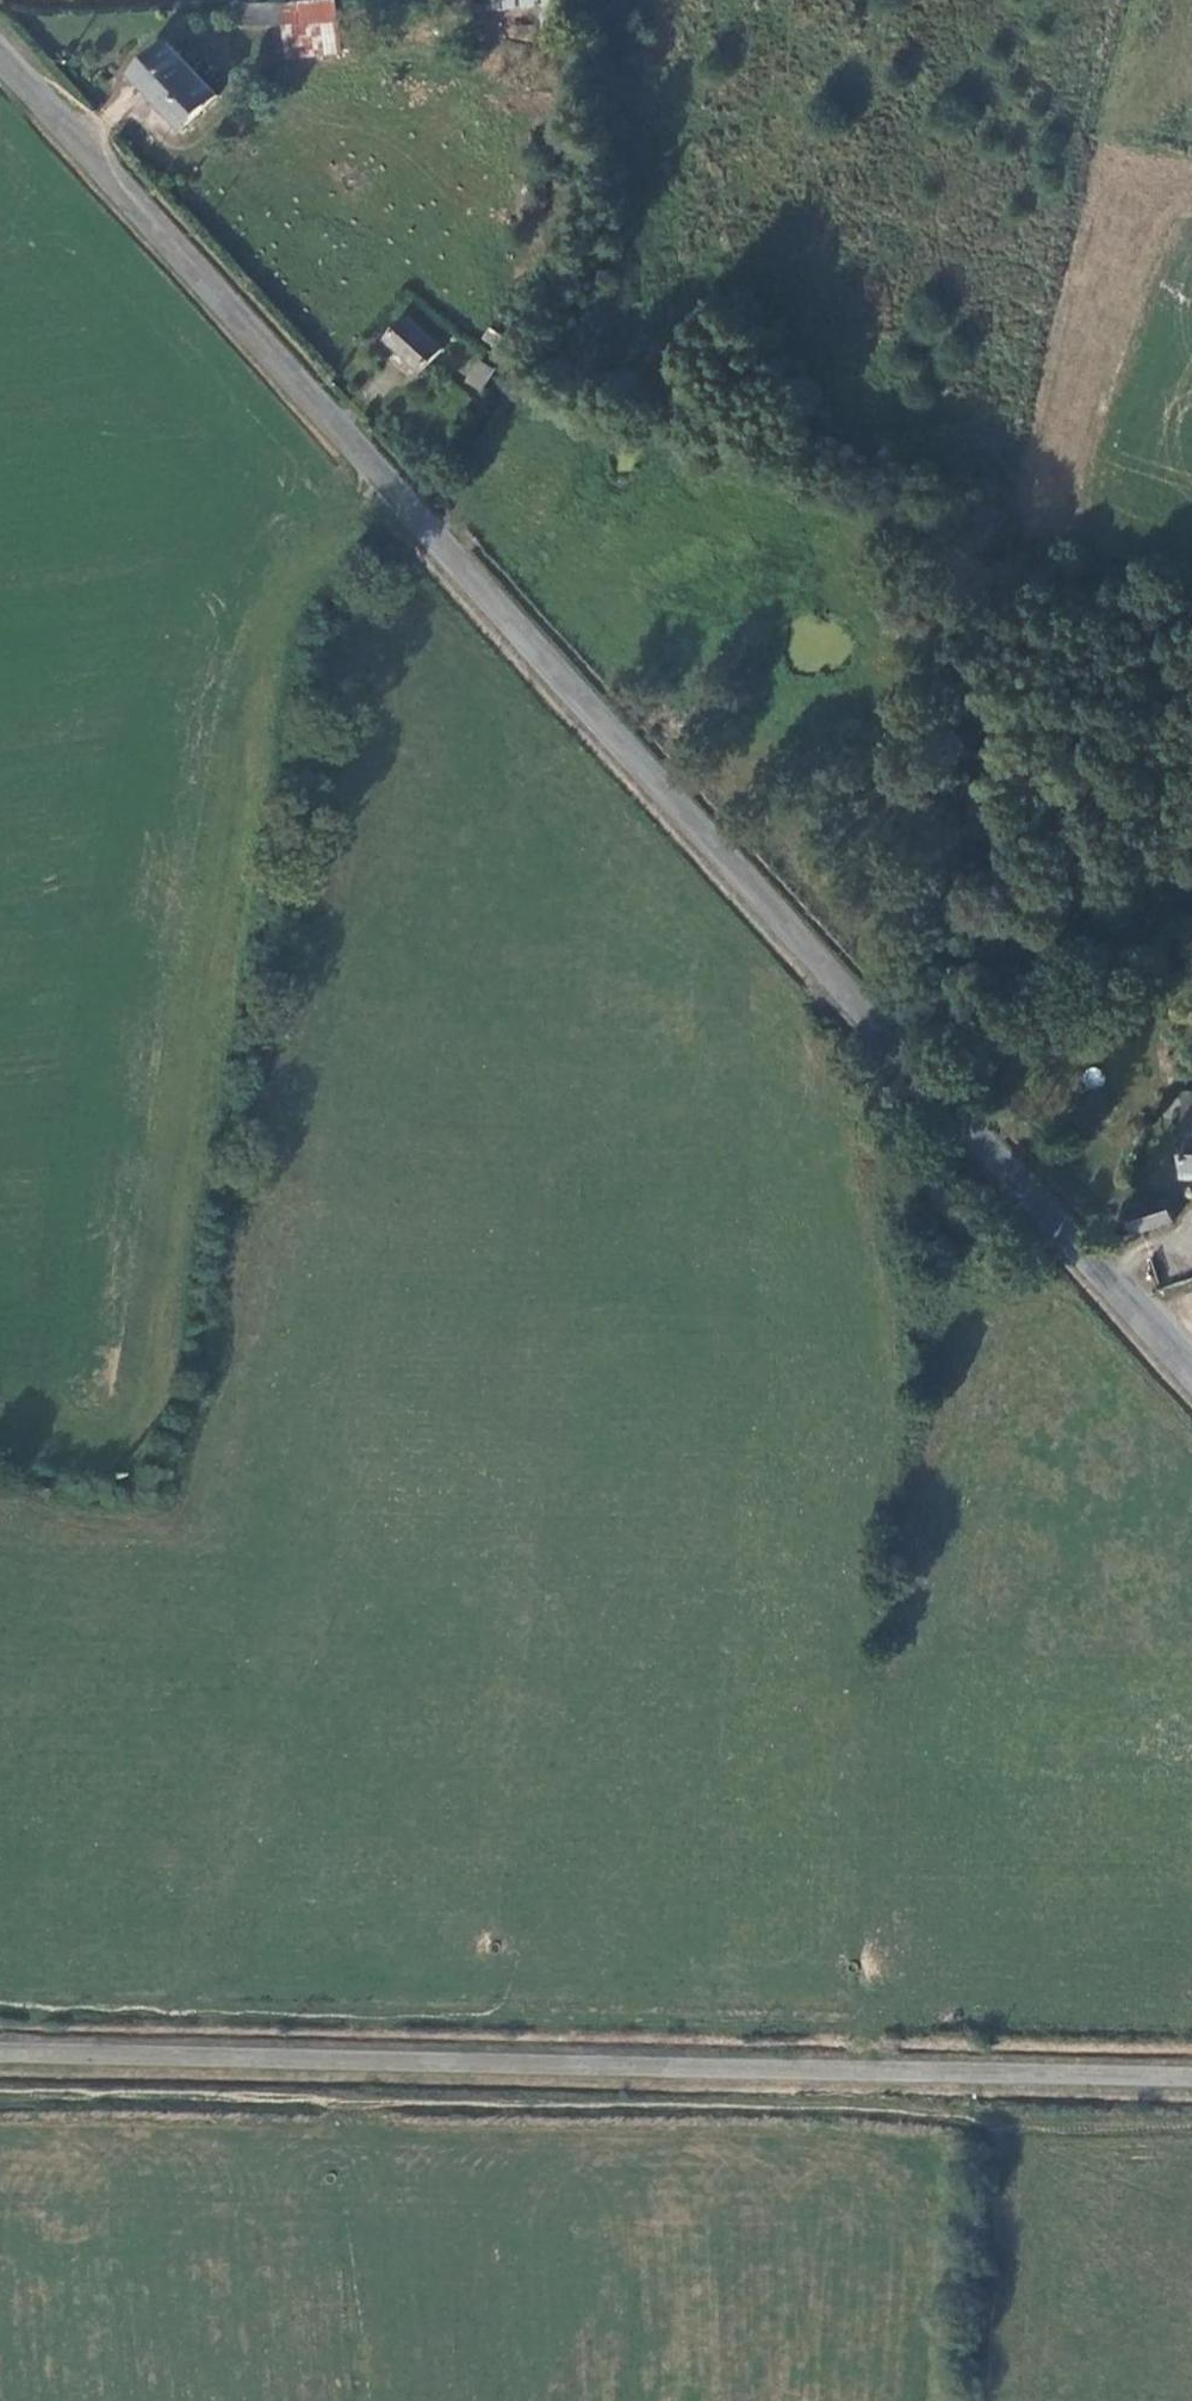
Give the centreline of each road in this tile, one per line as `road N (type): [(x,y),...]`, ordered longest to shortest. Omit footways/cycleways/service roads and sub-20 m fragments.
road 1 (unclassified): [(0,54),(1191,1375)]
road 2 (unclassified): [(1191,2078),(0,2051)]

